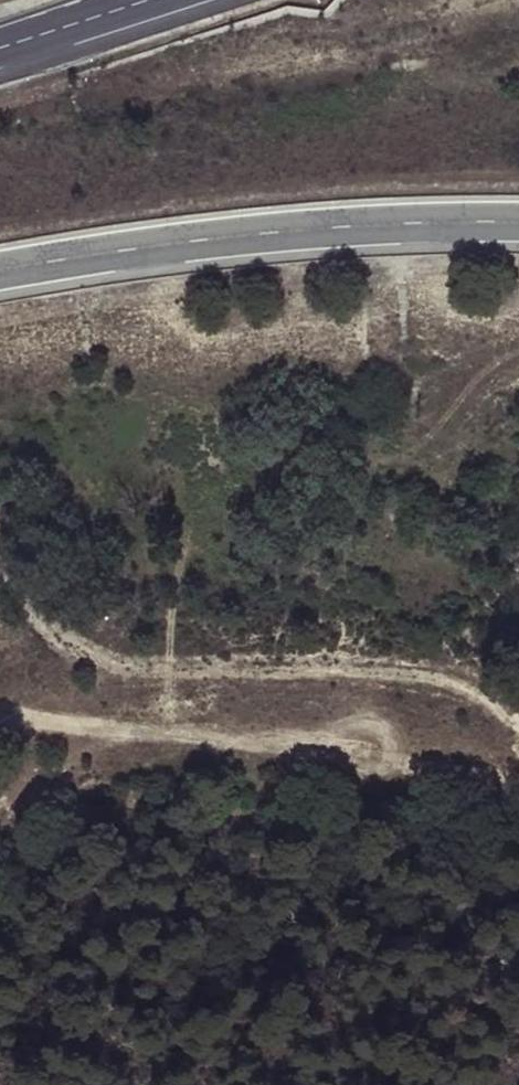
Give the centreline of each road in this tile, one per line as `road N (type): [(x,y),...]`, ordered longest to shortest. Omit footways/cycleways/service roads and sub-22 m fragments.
road 1 (track): [(0,557),(47,627),(98,663),(155,675),(341,670),(440,678),(481,699),(518,735)]
road 2 (motorway): [(0,270),(172,243),(404,222),(518,222)]
road 3 (track): [(0,705),(47,721),(366,761)]
road 4 (motorway): [(0,48),(148,0)]

